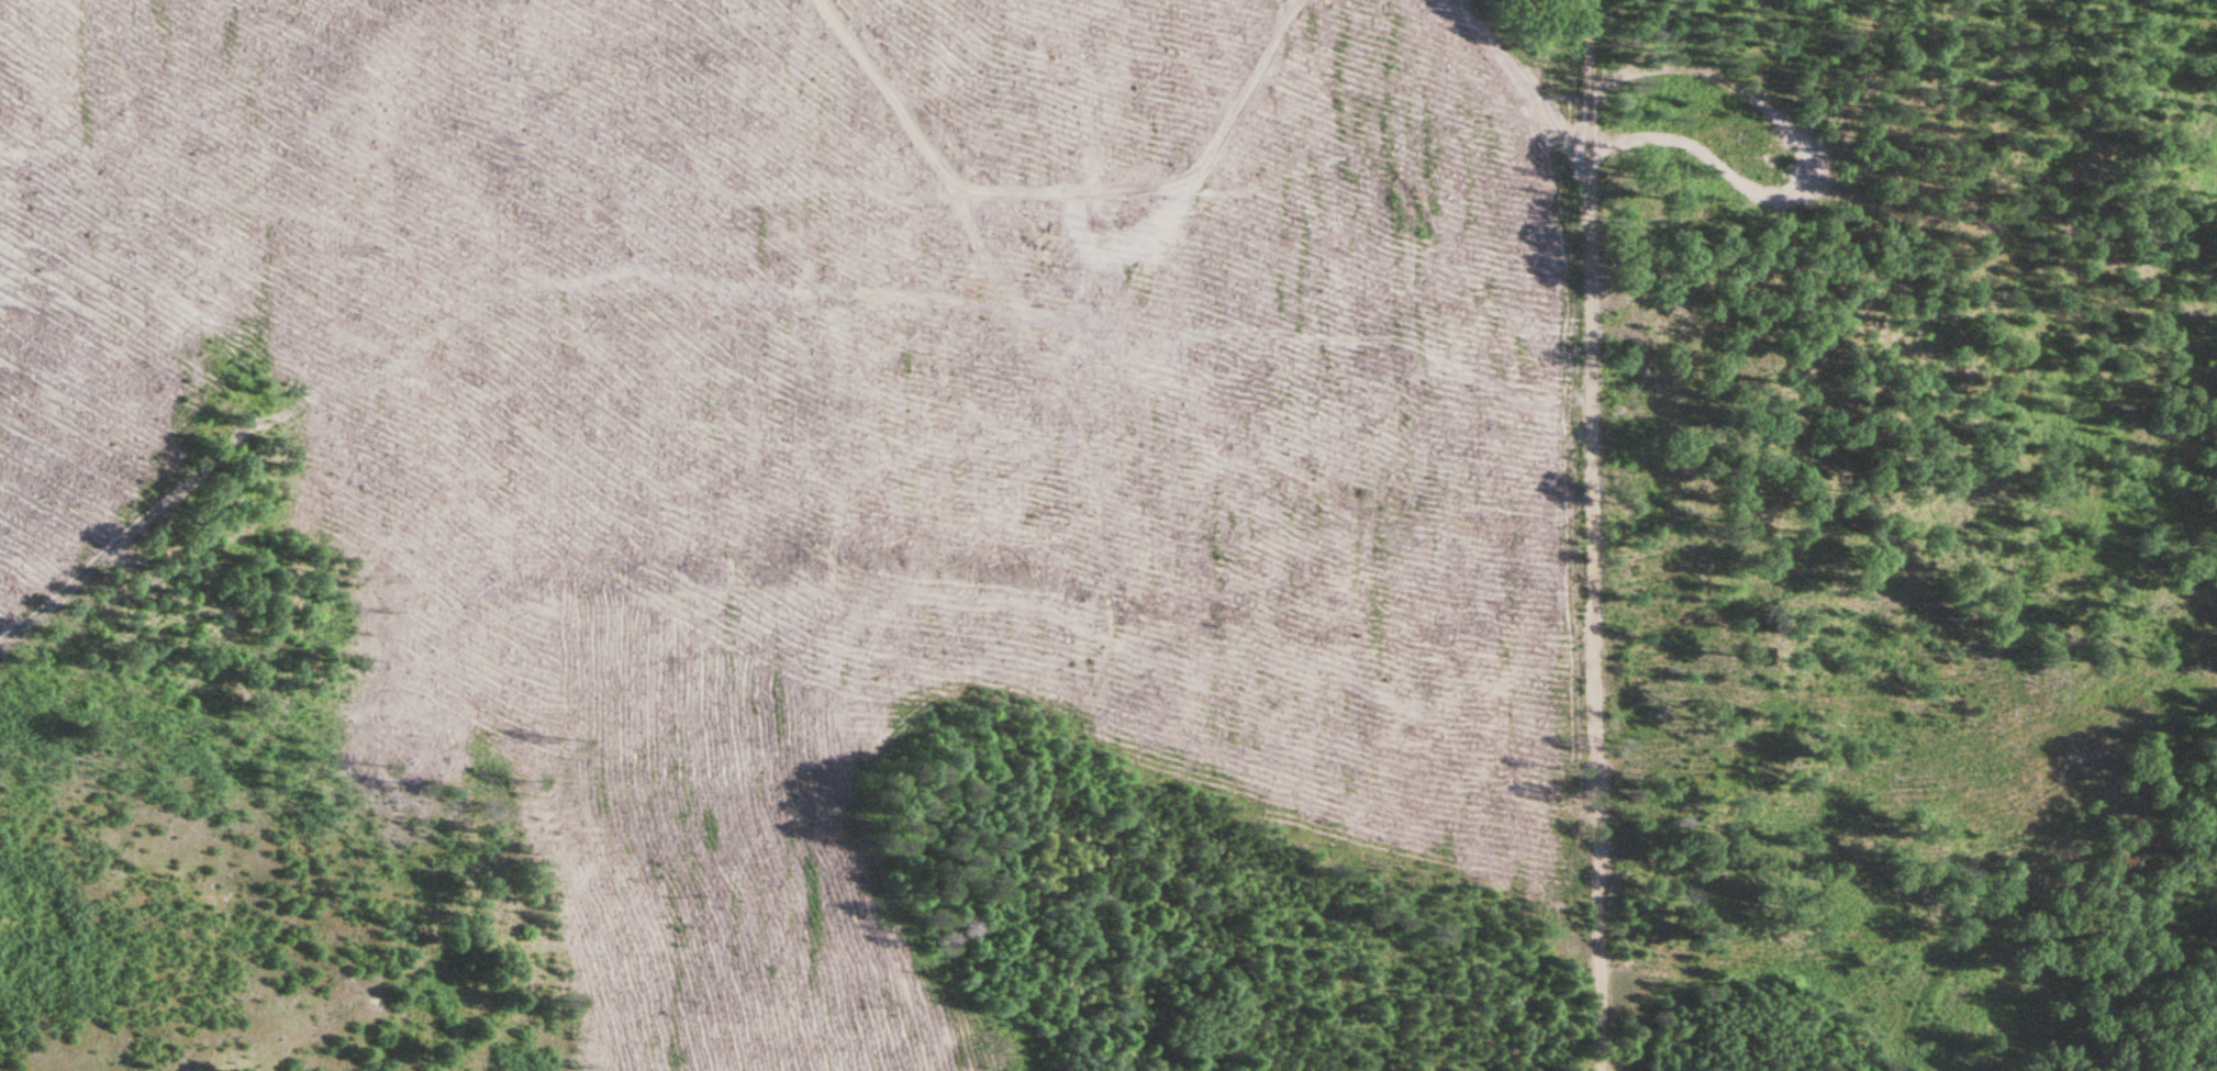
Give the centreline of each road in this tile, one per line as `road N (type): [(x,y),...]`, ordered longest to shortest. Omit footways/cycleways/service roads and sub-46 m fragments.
road 1 (residential): [(1603,1070),(1592,0)]

